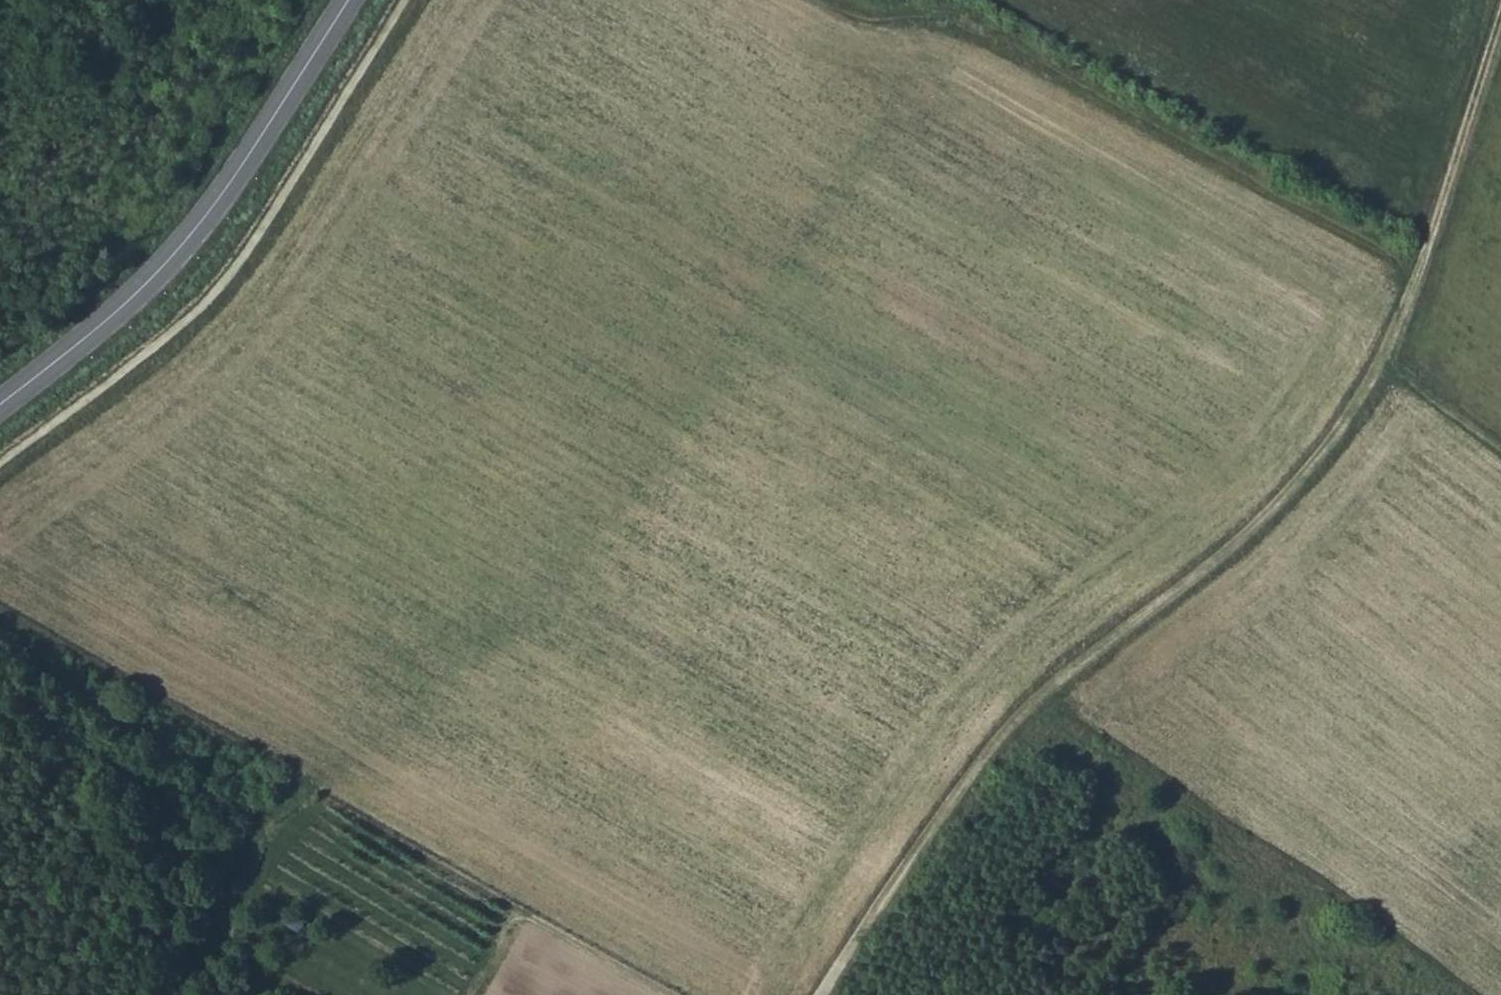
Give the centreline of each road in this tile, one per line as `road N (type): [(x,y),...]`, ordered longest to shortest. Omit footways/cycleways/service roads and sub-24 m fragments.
road 1 (track): [(823,994),(1003,739),(1102,647),(1227,561),(1313,470),(1388,369),(1420,286),(1500,3)]
road 2 (secondary): [(348,0),(233,177),(167,262),(0,405)]

